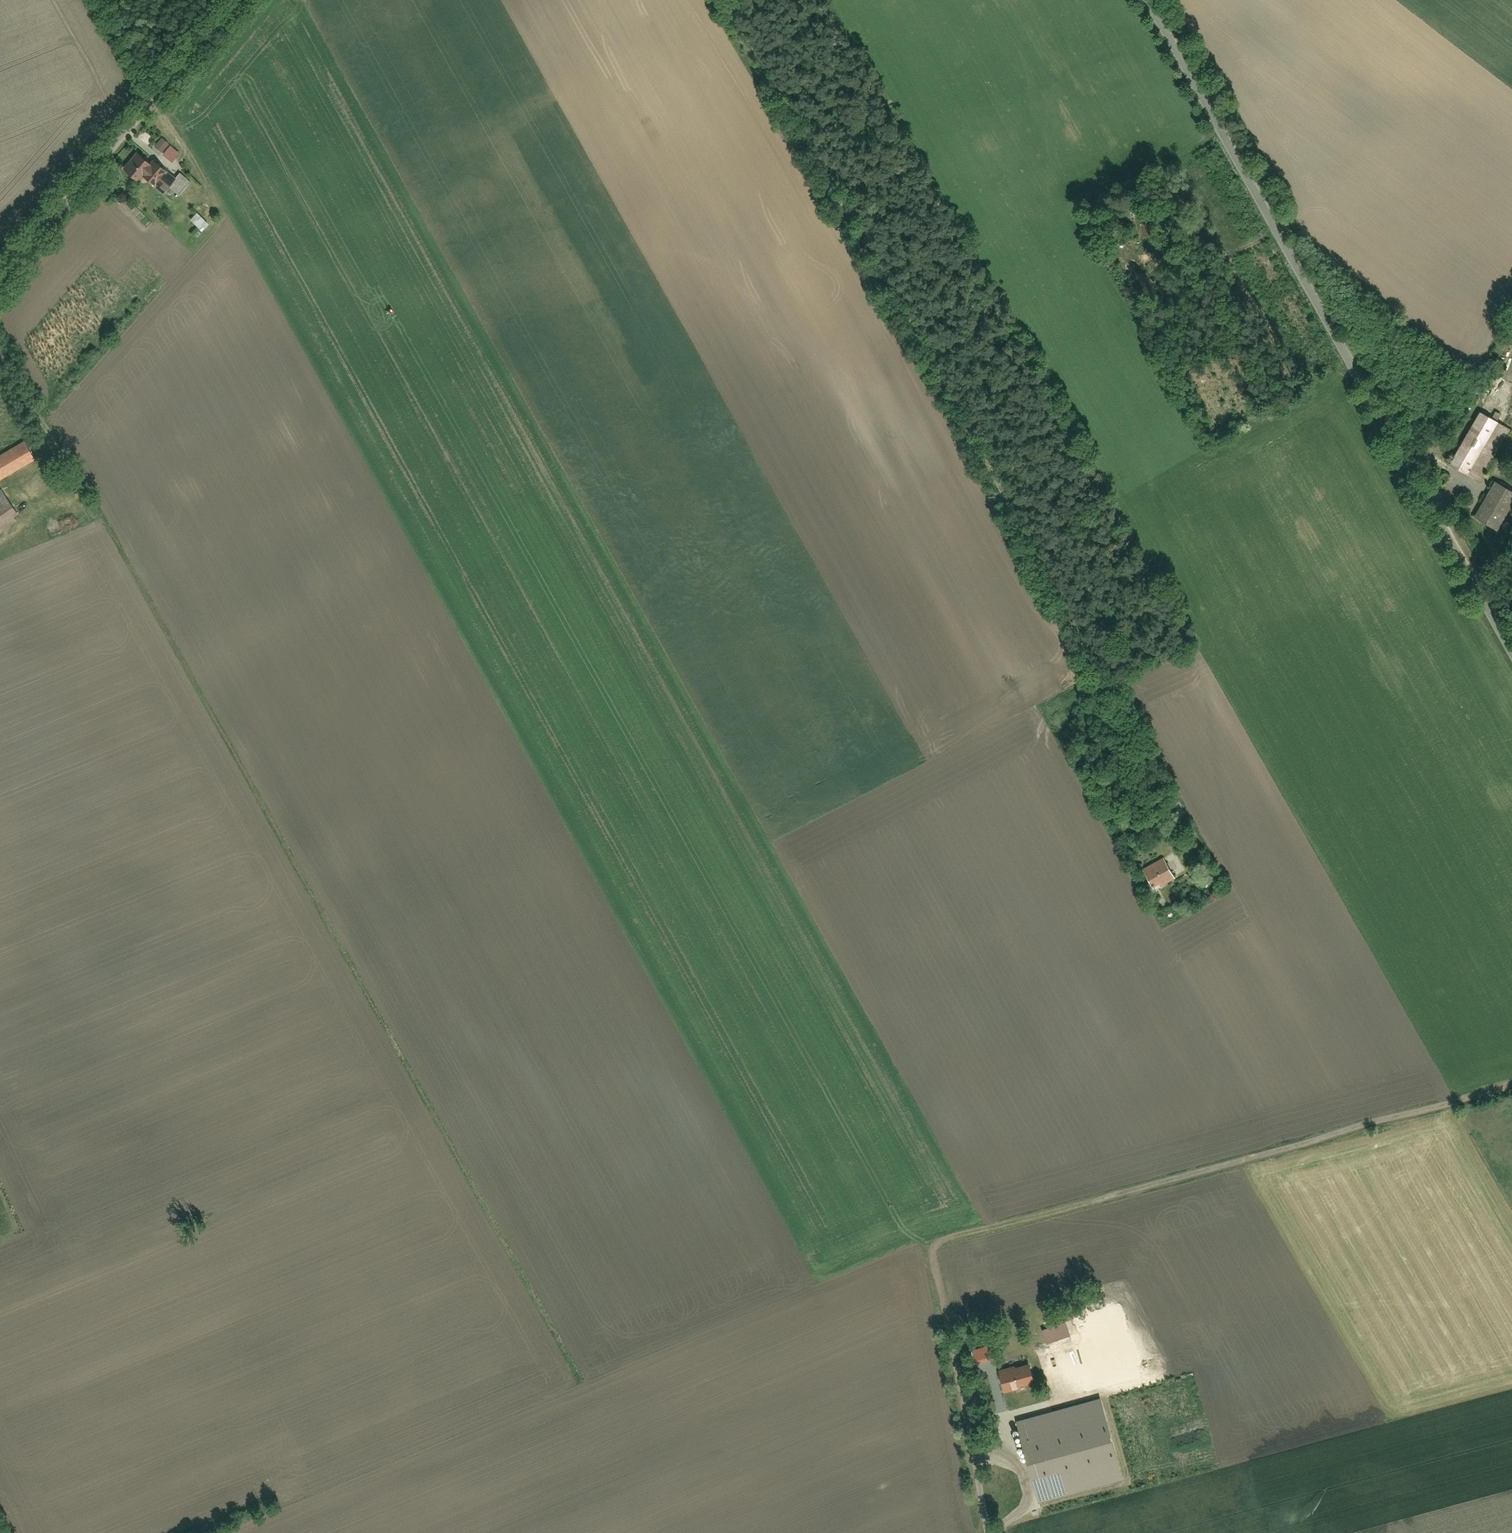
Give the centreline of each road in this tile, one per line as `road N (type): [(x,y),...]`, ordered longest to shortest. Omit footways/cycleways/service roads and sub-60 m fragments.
road 1 (tertiary): [(1511,655),(1145,0)]
road 2 (residential): [(232,0),(0,275)]

